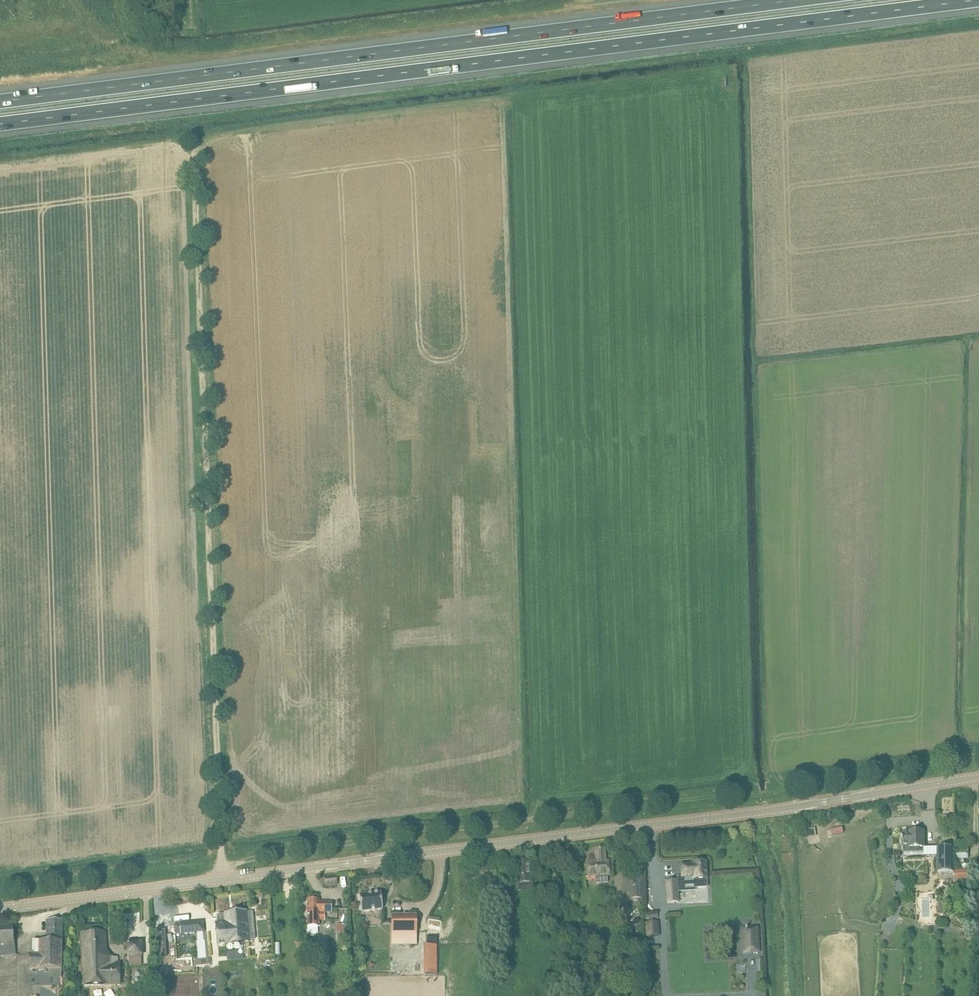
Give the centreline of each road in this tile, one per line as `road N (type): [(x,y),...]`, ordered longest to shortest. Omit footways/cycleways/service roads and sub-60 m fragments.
road 1 (tertiary): [(0,909),(978,777)]
road 2 (motorway): [(0,124),(975,0)]
road 3 (motorway): [(794,0),(0,101)]
road 4 (track): [(222,879),(192,133)]

